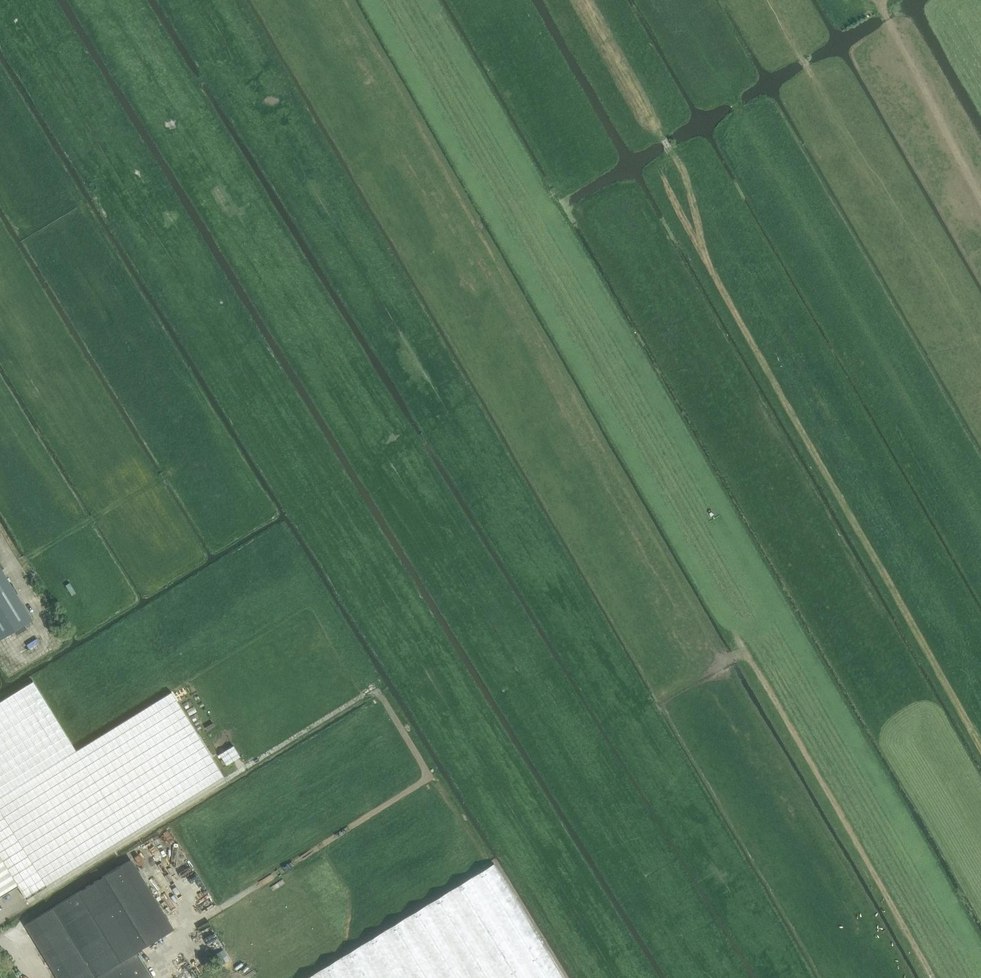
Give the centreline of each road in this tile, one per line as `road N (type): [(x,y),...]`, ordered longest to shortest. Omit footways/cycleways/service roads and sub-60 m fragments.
road 1 (track): [(189,928),(423,781),(426,771),(376,685),(30,900)]
road 2 (track): [(648,701),(747,656),(934,977)]
road 3 (track): [(880,0),(980,196)]

